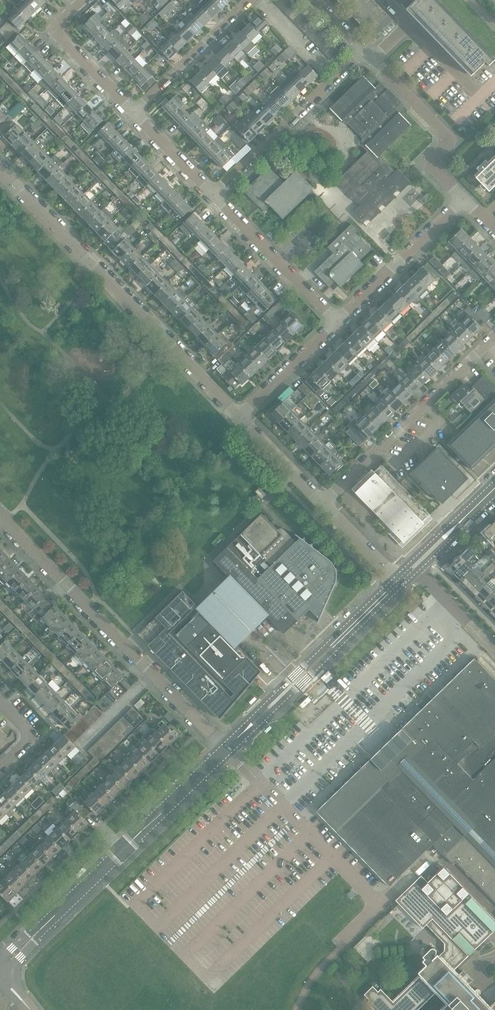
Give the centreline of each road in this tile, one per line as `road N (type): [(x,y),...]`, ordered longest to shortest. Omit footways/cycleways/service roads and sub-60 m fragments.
road 1 (residential): [(237,416),(0,172)]
road 2 (residential): [(226,750),(0,517)]
road 3 (tertiary): [(33,938),(226,750)]
road 4 (residential): [(322,505),(494,337)]
road 5 (residential): [(216,194),(362,51)]
road 6 (residential): [(462,199),(430,163),(453,140),(371,59)]
road 7 (residential): [(337,323),(216,194)]
road 8 (residential): [(337,323),(462,199)]
road 9 (residential): [(134,112),(249,0)]
road 10 (residential): [(134,112),(56,30),(82,0)]
road 11 (tertiary): [(332,646),(247,720),(226,750)]
road 12 (tertiary): [(226,750),(332,646)]
road 13 (residential): [(237,416),(337,323)]
road 14 (tertiary): [(398,582),(494,488)]
road 15 (residential): [(322,505),(237,416)]
road 16 (residential): [(494,83),(479,97),(409,23)]

